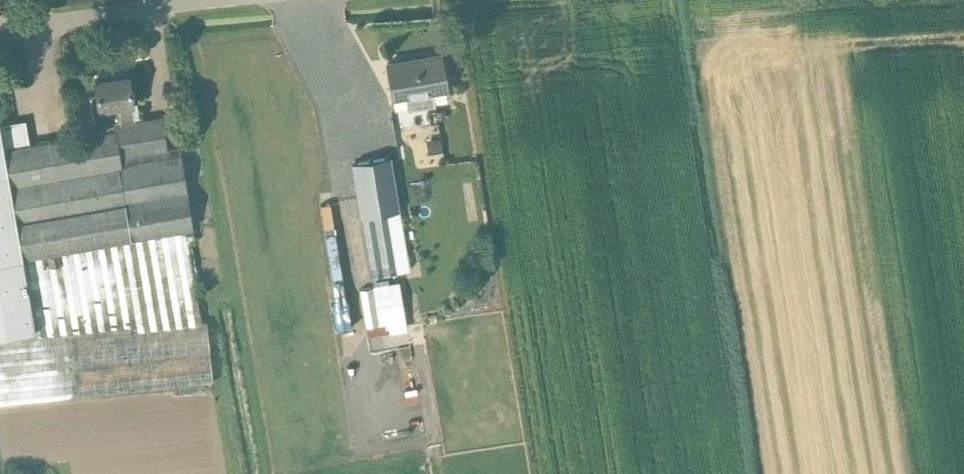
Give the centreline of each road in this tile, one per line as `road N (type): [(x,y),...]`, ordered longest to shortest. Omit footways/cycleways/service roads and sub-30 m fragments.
road 1 (unclassified): [(0,33),(197,0)]

